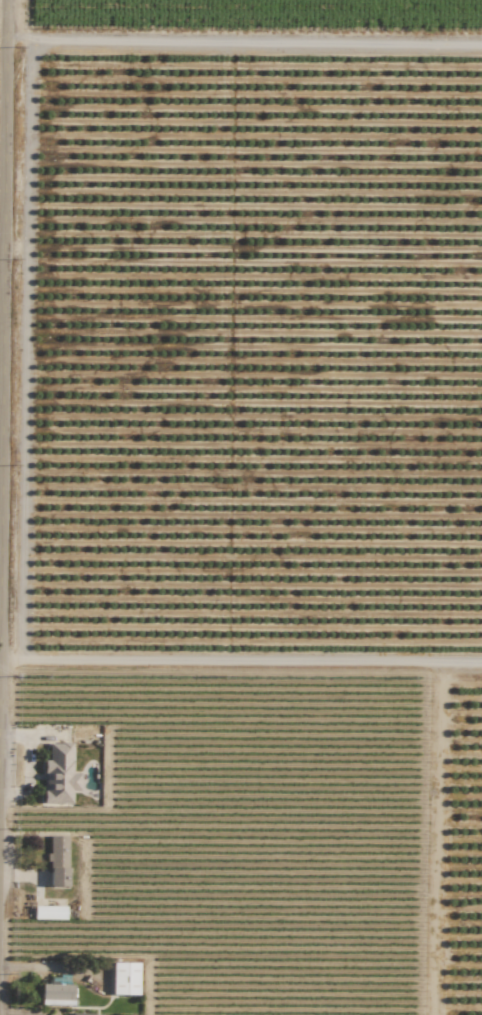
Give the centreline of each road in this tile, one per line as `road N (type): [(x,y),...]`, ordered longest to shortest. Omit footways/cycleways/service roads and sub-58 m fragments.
road 1 (track): [(481,661),(91,659),(0,667)]
road 2 (track): [(5,36),(481,44)]
road 3 (tertiary): [(5,0),(0,458)]

